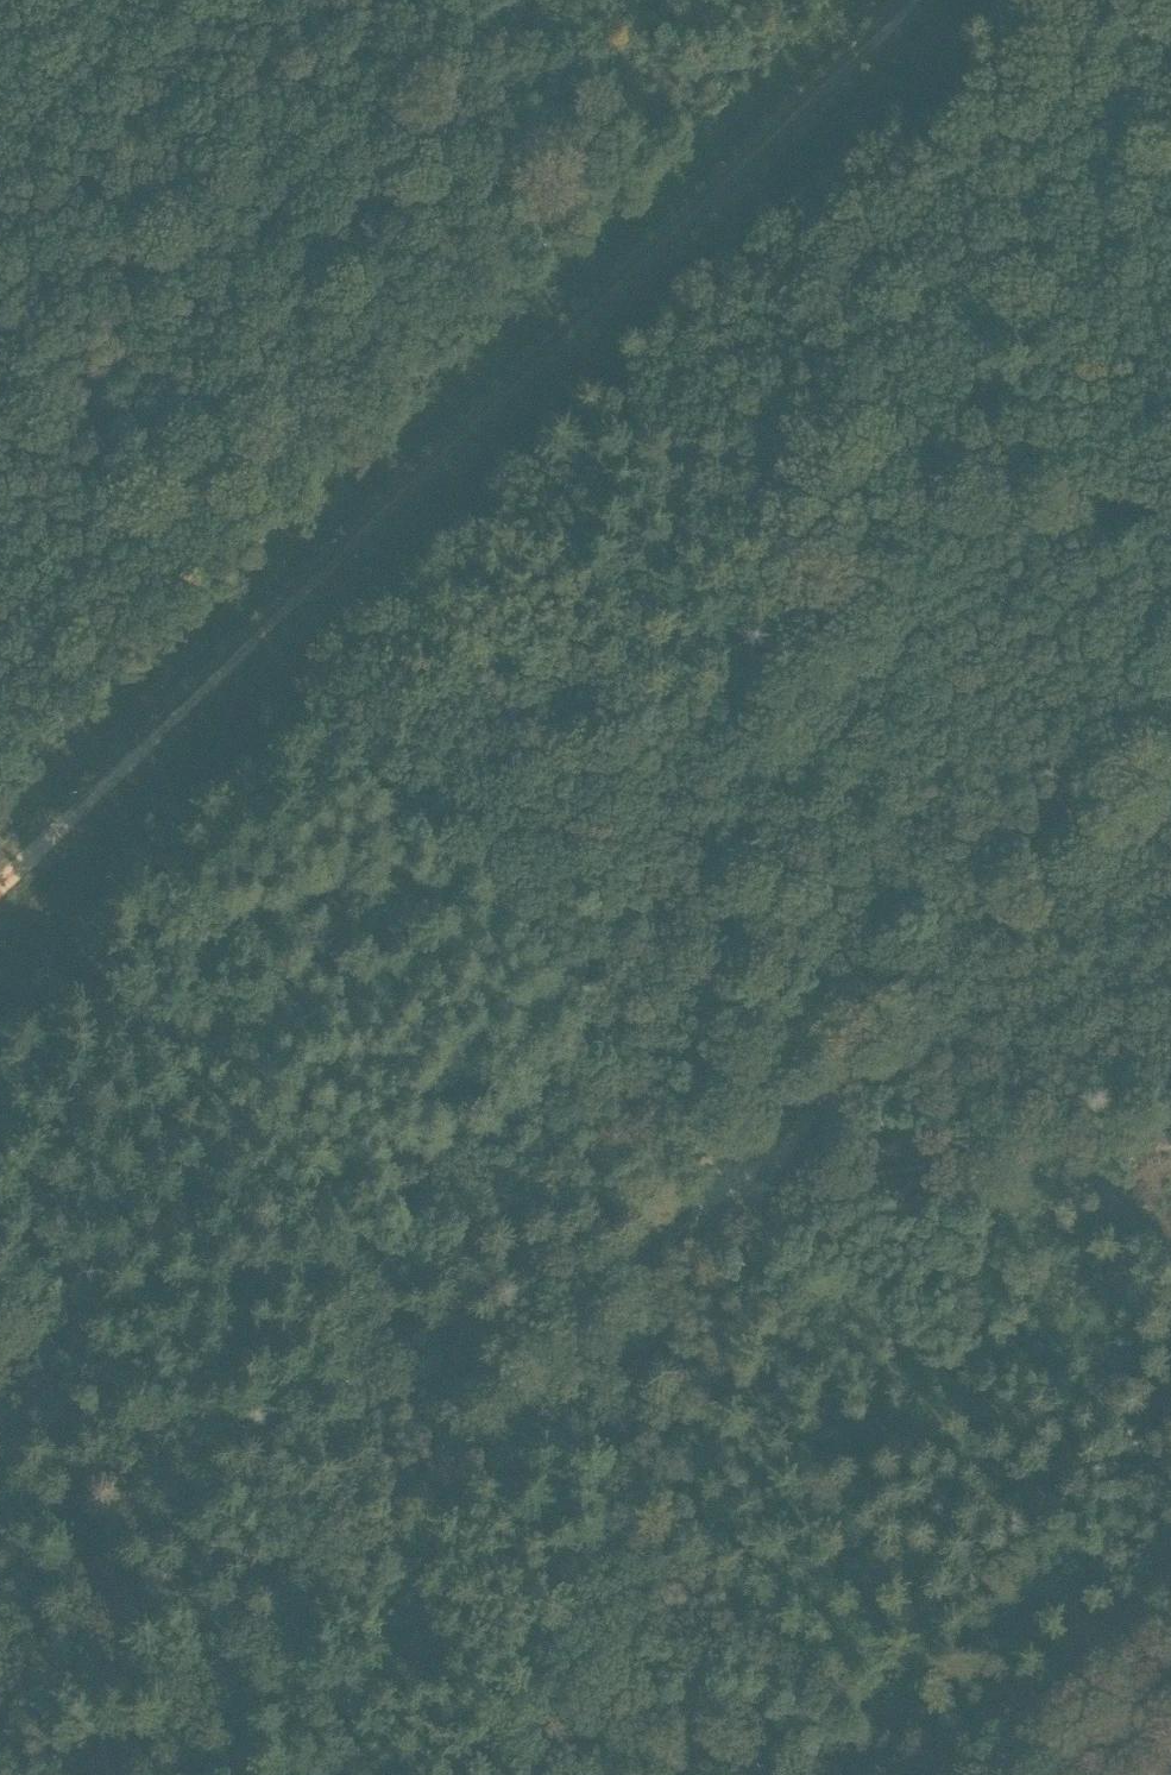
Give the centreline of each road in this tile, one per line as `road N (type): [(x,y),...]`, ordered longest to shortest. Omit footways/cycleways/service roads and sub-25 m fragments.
road 1 (track): [(1057,1774),(1170,1674)]

